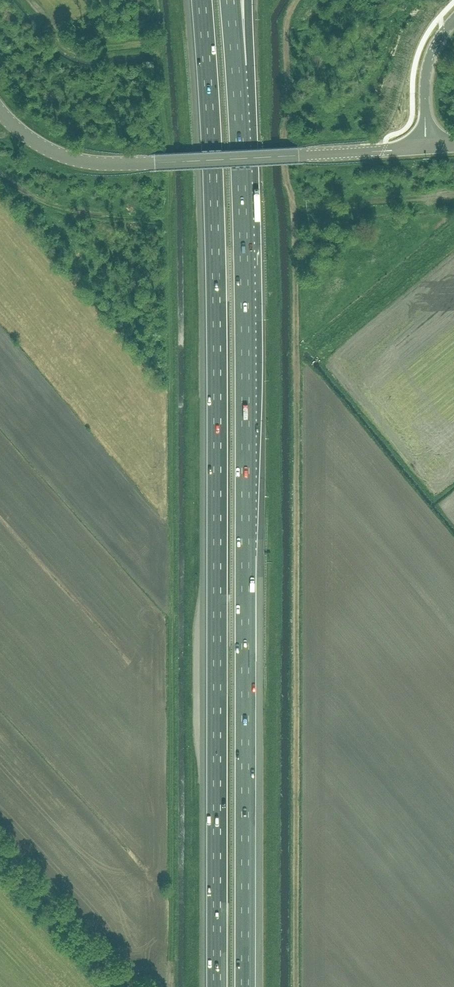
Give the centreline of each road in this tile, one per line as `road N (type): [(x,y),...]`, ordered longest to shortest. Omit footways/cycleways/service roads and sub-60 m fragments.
road 1 (motorway): [(202,0),(217,312),(217,986)]
road 2 (motorway): [(248,986),(245,311),(235,65)]
road 3 (tertiary): [(150,162),(426,147)]
road 4 (unclassified): [(128,986),(0,848)]
road 5 (track): [(159,220),(66,210),(0,177)]
road 6 (tertiary): [(150,162),(69,157),(19,130),(0,110)]
road 7 (track): [(300,208),(453,195)]
road 8 (tertiary): [(426,147),(425,67),(453,19)]

